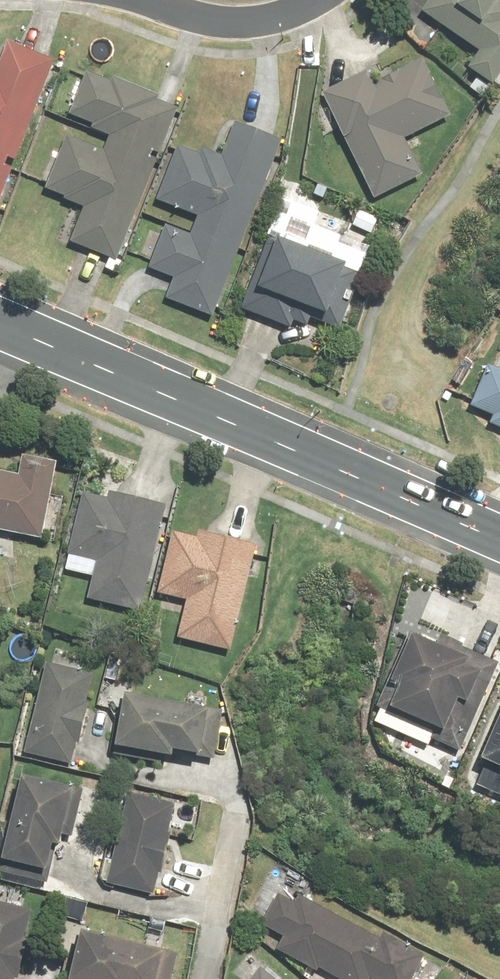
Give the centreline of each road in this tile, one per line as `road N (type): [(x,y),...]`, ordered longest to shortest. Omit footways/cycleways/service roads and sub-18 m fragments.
road 1 (tertiary): [(0,309),(499,529)]
road 2 (residential): [(310,0),(247,21),(150,0)]

